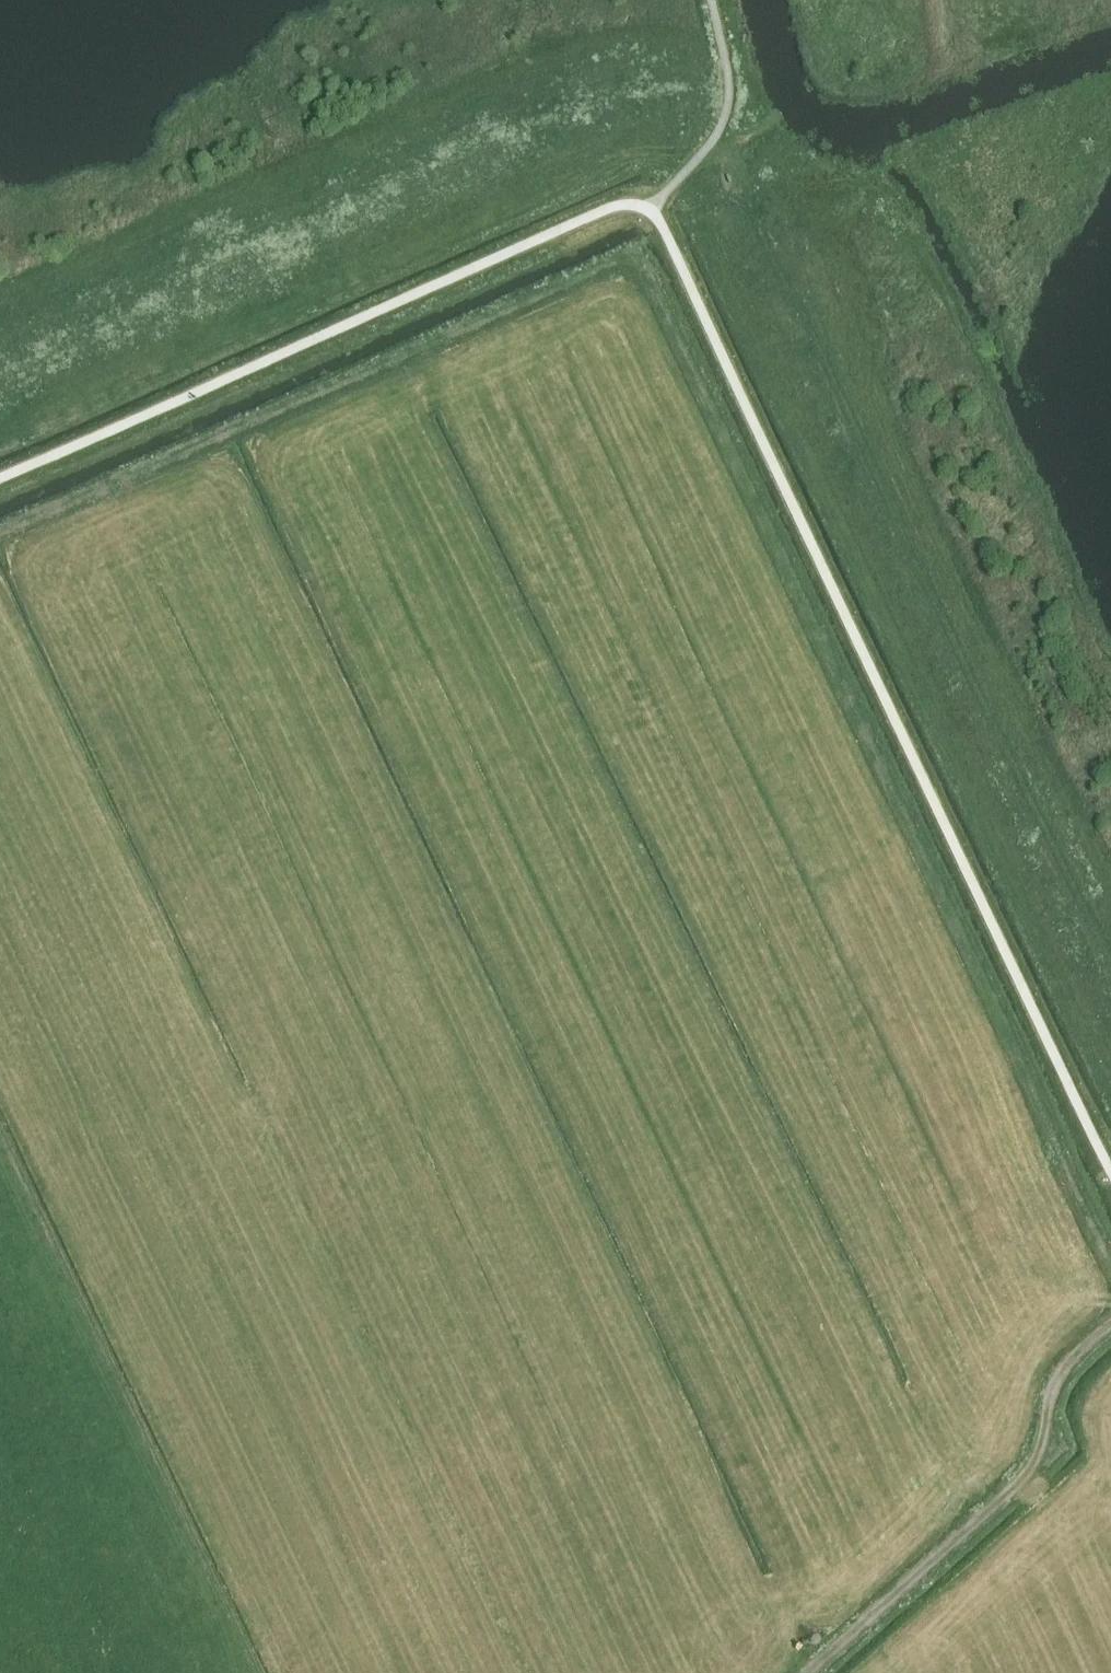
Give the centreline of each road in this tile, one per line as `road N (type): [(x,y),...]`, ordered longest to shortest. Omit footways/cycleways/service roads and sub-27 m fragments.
road 1 (track): [(1110,1019),(699,176),(673,126),(643,98),(594,96),(0,352)]
road 2 (track): [(1110,1326),(1062,1367),(1043,1445),(1028,1470),(805,1672)]

